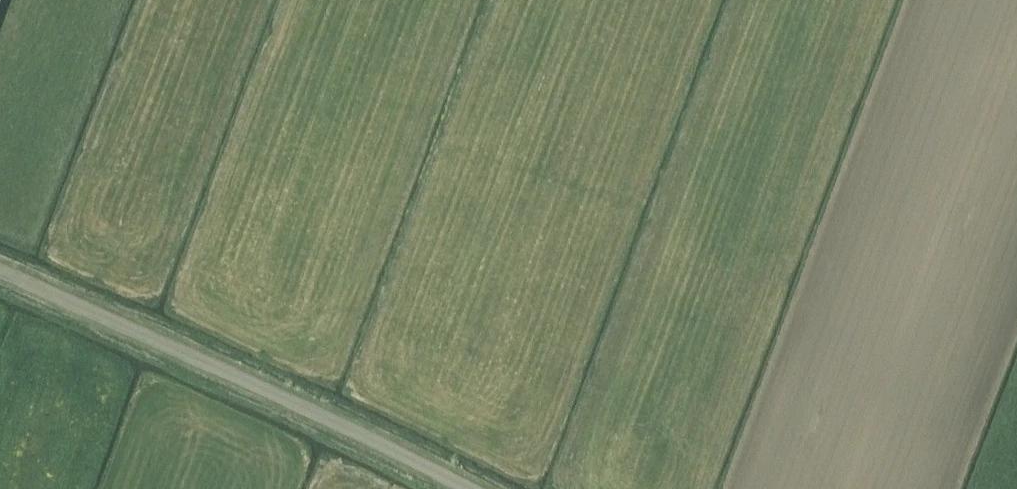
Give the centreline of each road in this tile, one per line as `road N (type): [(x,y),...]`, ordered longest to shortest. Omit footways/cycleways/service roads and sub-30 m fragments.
road 1 (unclassified): [(469,488),(0,270)]

